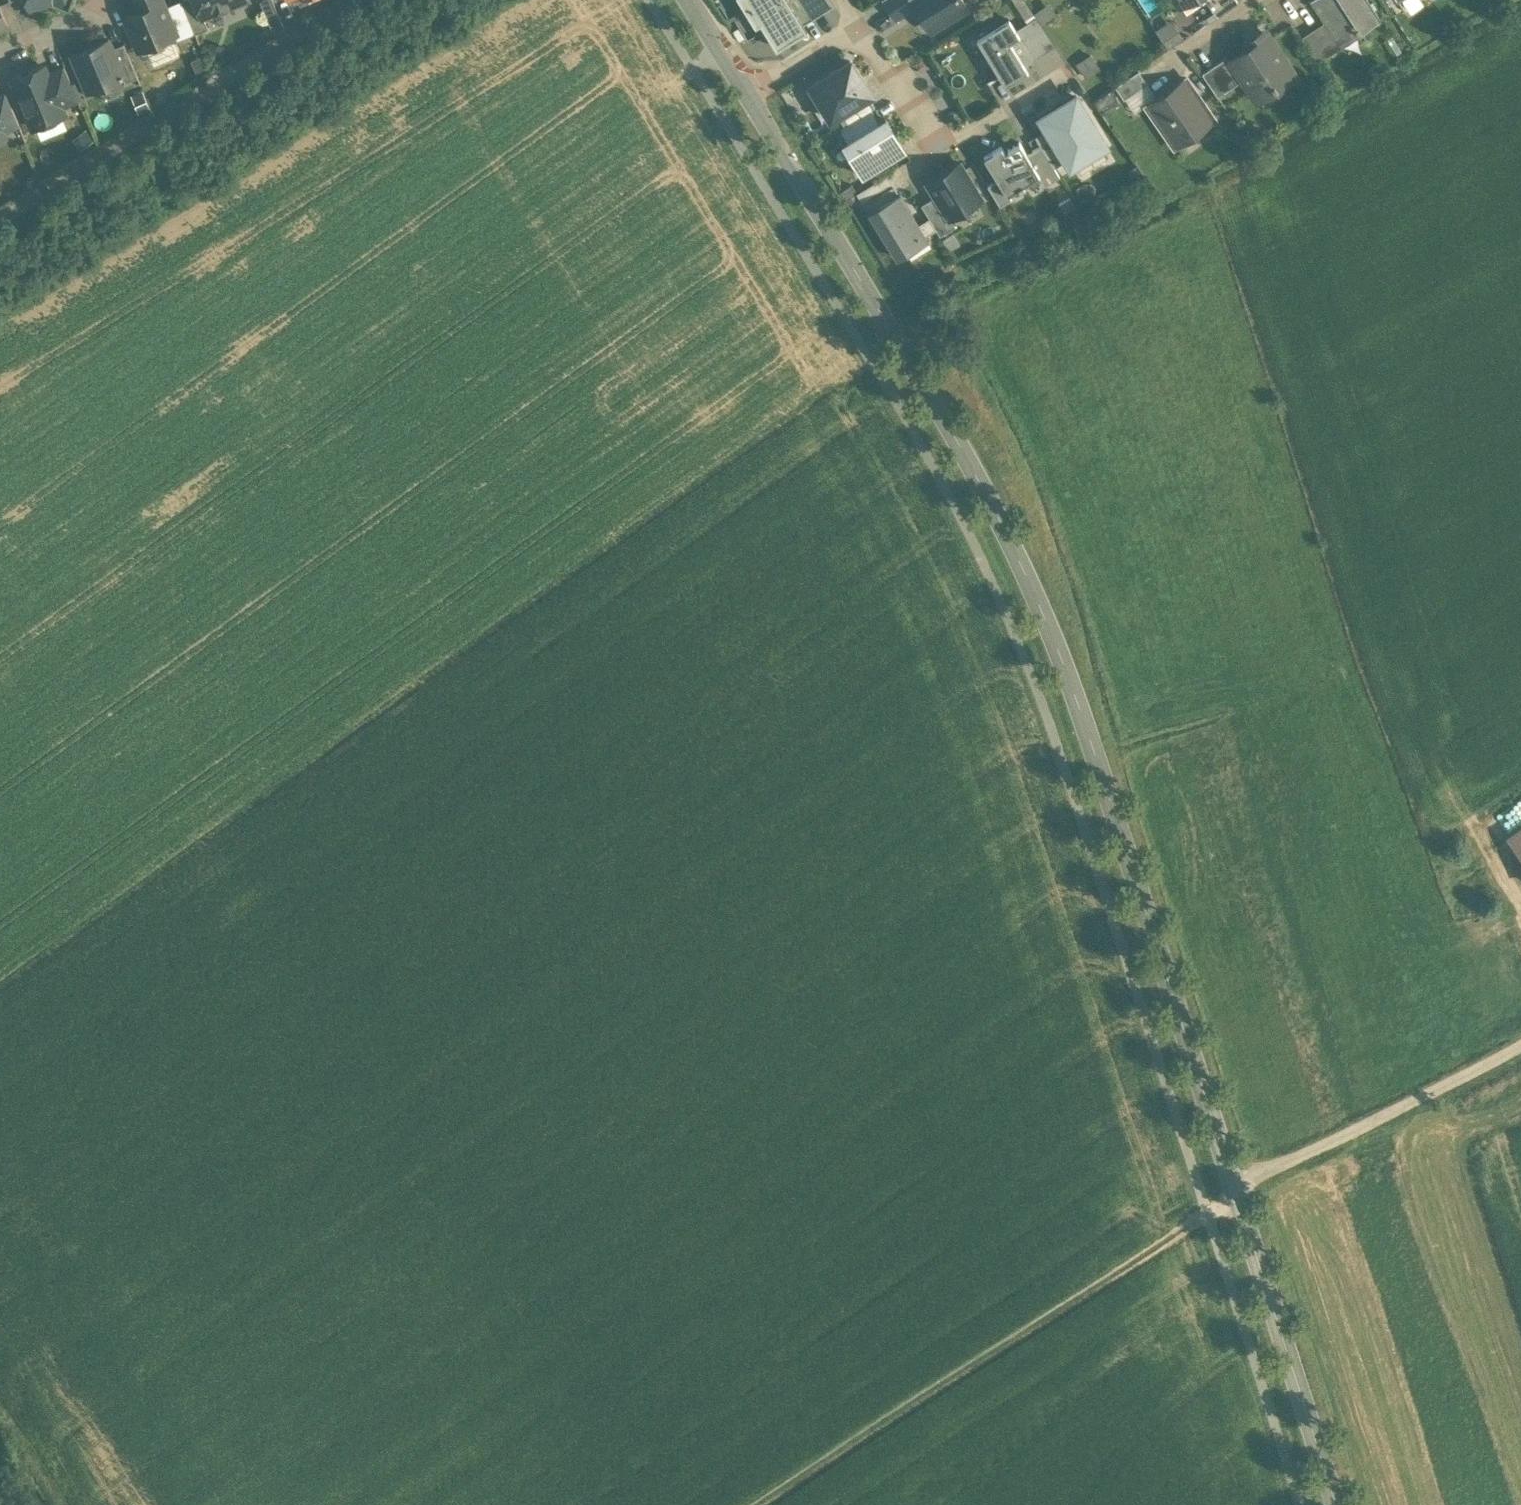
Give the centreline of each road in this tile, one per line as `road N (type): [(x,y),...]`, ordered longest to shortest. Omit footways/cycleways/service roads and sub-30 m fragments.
road 1 (tertiary): [(1342,1504),(1074,683),(1006,517),(755,90)]
road 2 (residential): [(1063,77),(935,152),(858,28),(755,90)]

